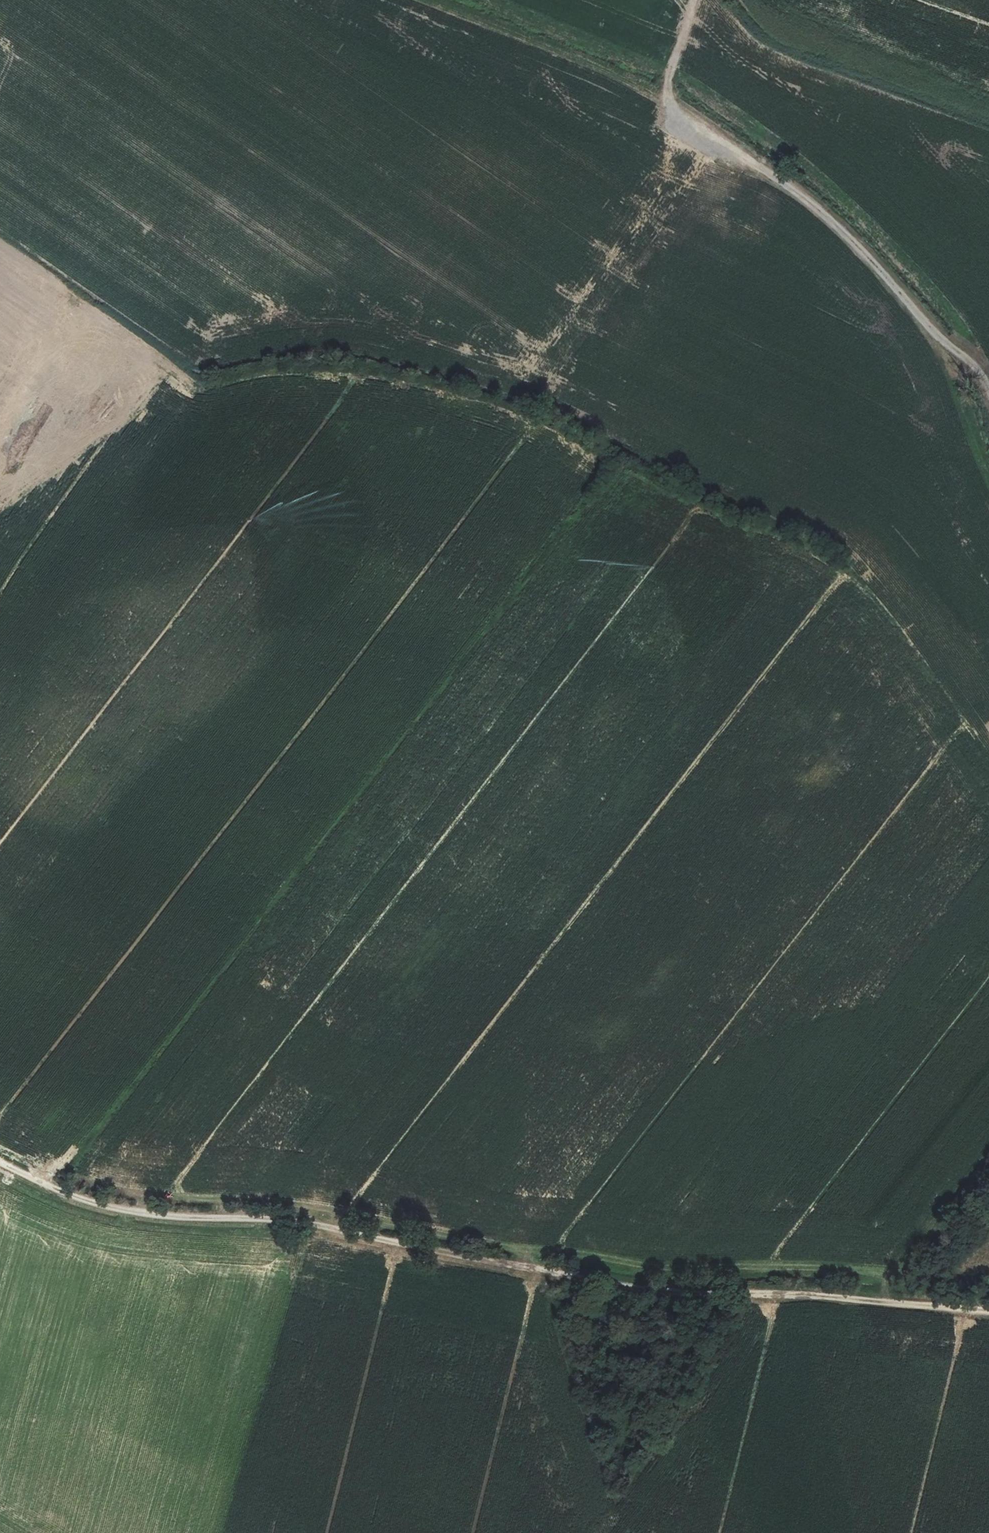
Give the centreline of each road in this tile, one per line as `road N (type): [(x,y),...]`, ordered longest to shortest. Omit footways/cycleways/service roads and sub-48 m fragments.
road 1 (track): [(0,1164),(62,1193),(192,1218),(308,1219),(602,1279),(799,1284),(988,1307)]
road 2 (track): [(988,396),(979,369),(936,335),(839,227),(672,110),(669,70),(696,0)]

